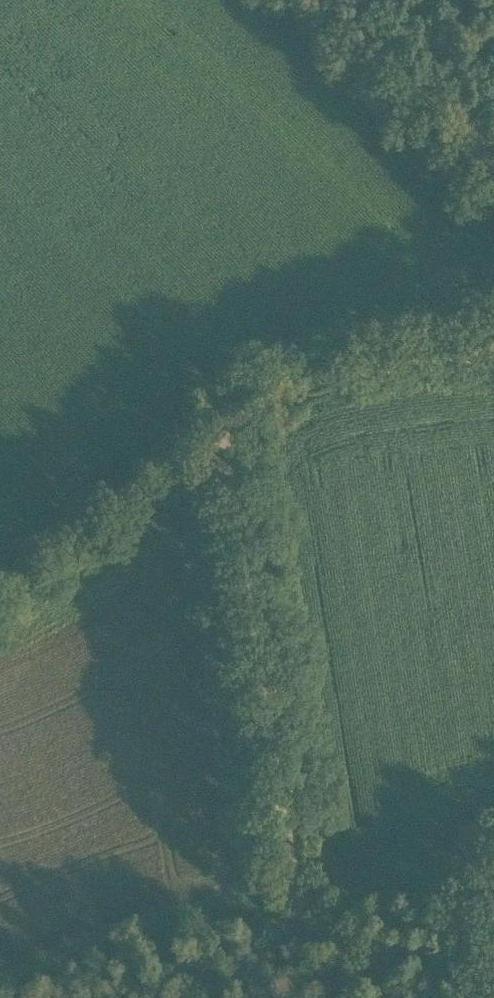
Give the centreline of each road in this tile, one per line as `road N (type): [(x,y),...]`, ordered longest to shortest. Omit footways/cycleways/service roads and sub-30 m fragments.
road 1 (track): [(308,916),(286,848),(222,474),(225,437)]
road 2 (track): [(308,916),(142,946),(18,997)]
road 3 (track): [(225,437),(286,392),(493,354)]
road 4 (track): [(0,589),(185,455),(225,437)]

